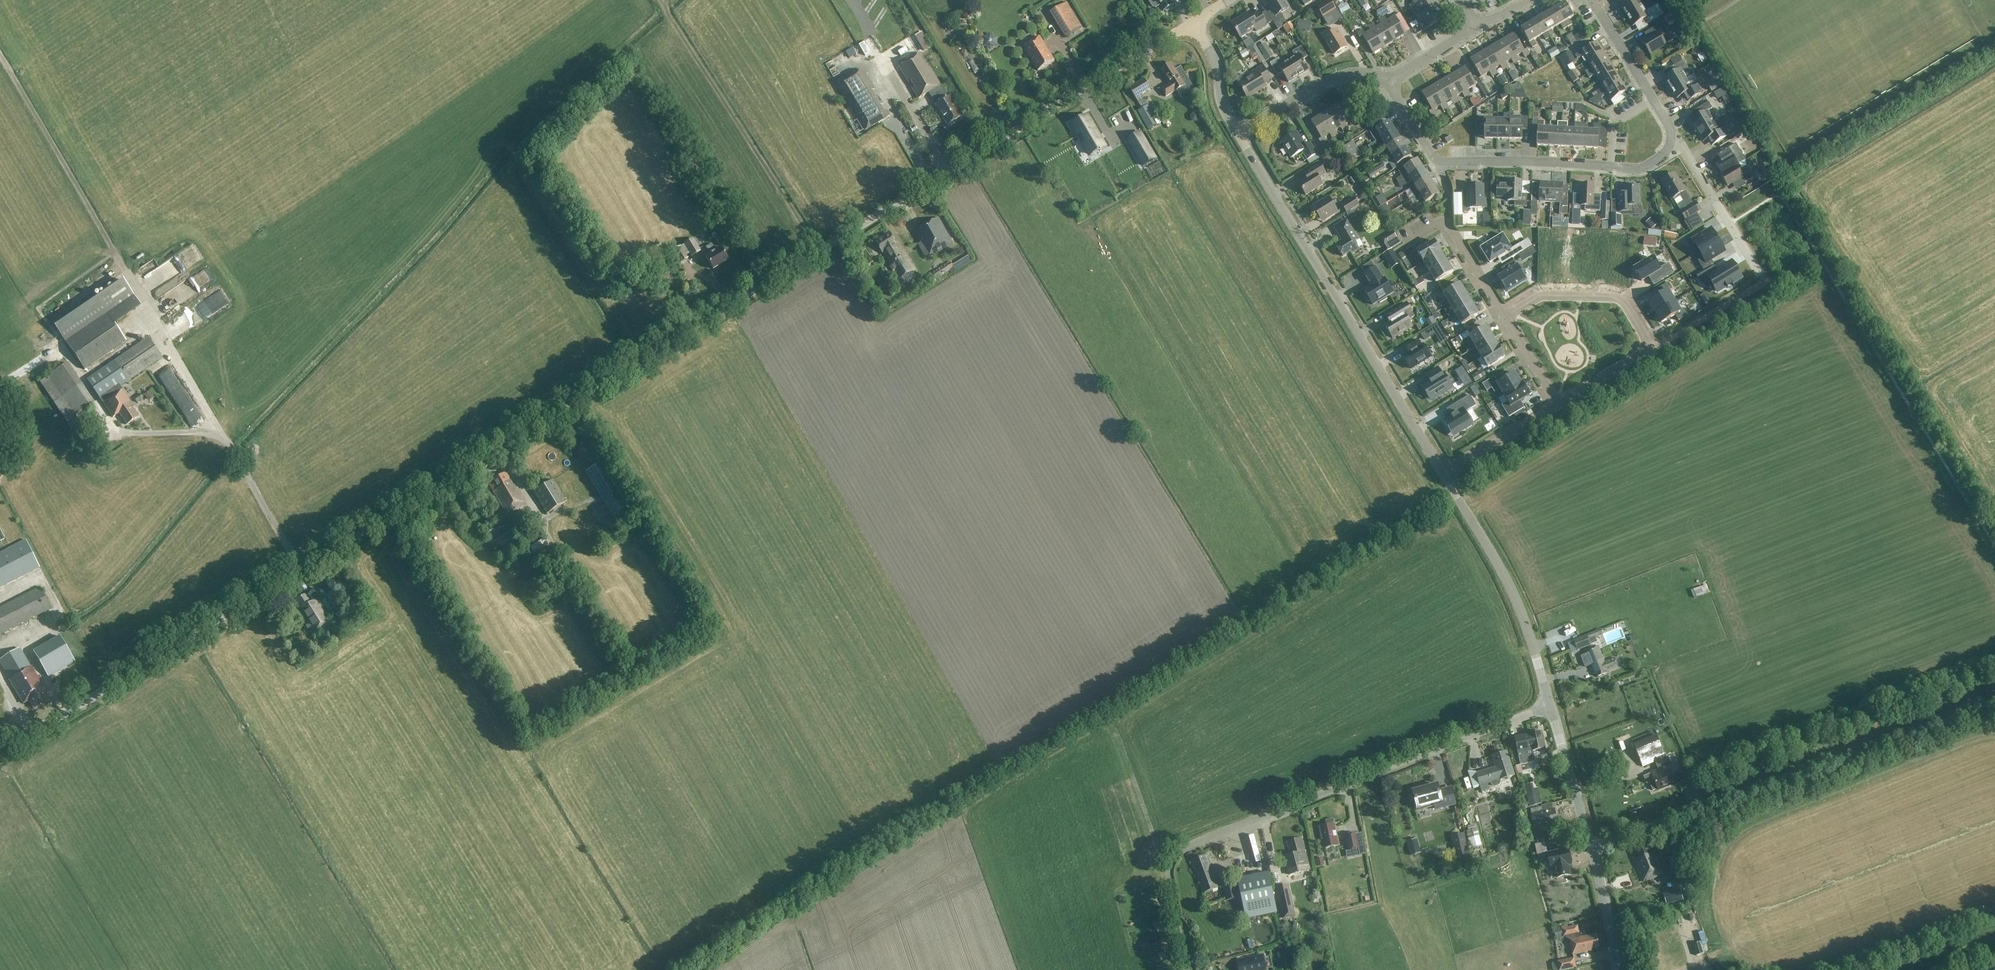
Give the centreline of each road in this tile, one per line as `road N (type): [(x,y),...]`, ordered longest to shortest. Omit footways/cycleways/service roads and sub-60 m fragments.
road 1 (unclassified): [(301,568),(1193,22)]
road 2 (unclassified): [(1186,969),(1170,885),(1180,851),(1549,705)]
road 3 (unclassified): [(1591,849),(1994,692)]
road 4 (tertiary): [(1444,475),(1237,133)]
road 5 (unclassified): [(0,753),(301,568)]
road 6 (residential): [(1558,405),(1652,348),(1615,298),(1541,296),(1505,317)]
road 7 (track): [(821,249),(671,11)]
road 8 (tertiary): [(1549,705),(1512,592),(1444,475)]
road 9 (residential): [(1670,131),(1665,152),(1640,169),(1439,161)]
road 10 (residential): [(1237,133),(1340,76),(1387,81)]
road 11 (residential): [(1405,246),(1446,224),(1505,317)]
road 12 (residential): [(1670,131),(1592,0)]
road 13 (tertiary): [(1591,849),(1549,705)]
road 14 (unclassified): [(231,447),(301,568)]
road 15 (residential): [(1444,475),(1558,405)]
road 16 (tertiary): [(1616,969),(1591,849)]
road 17 (tertiary): [(1237,133),(1213,56),(1193,22)]

